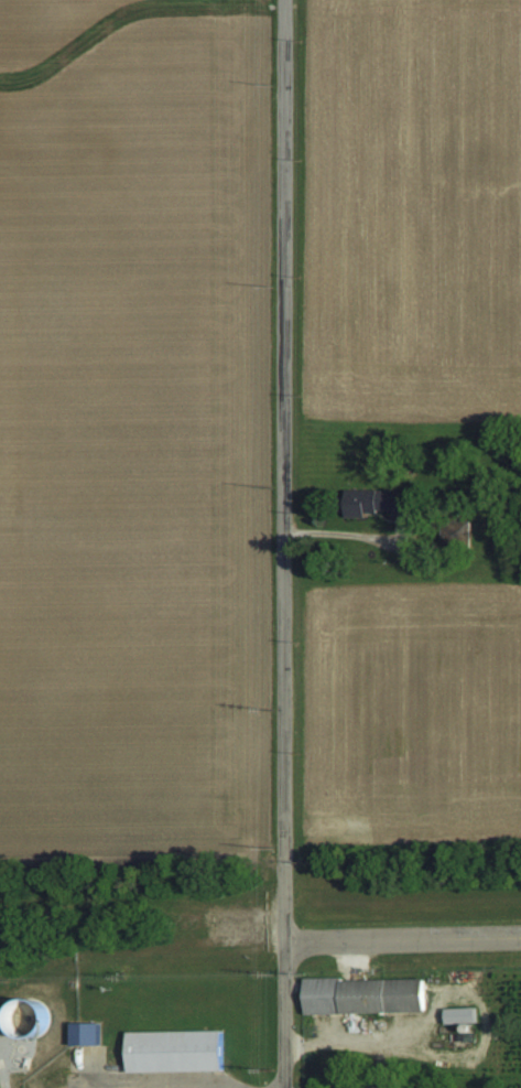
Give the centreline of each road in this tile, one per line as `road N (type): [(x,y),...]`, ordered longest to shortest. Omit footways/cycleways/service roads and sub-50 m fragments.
road 1 (residential): [(284,1087),(283,0)]
road 2 (residential): [(284,942),(520,938)]

